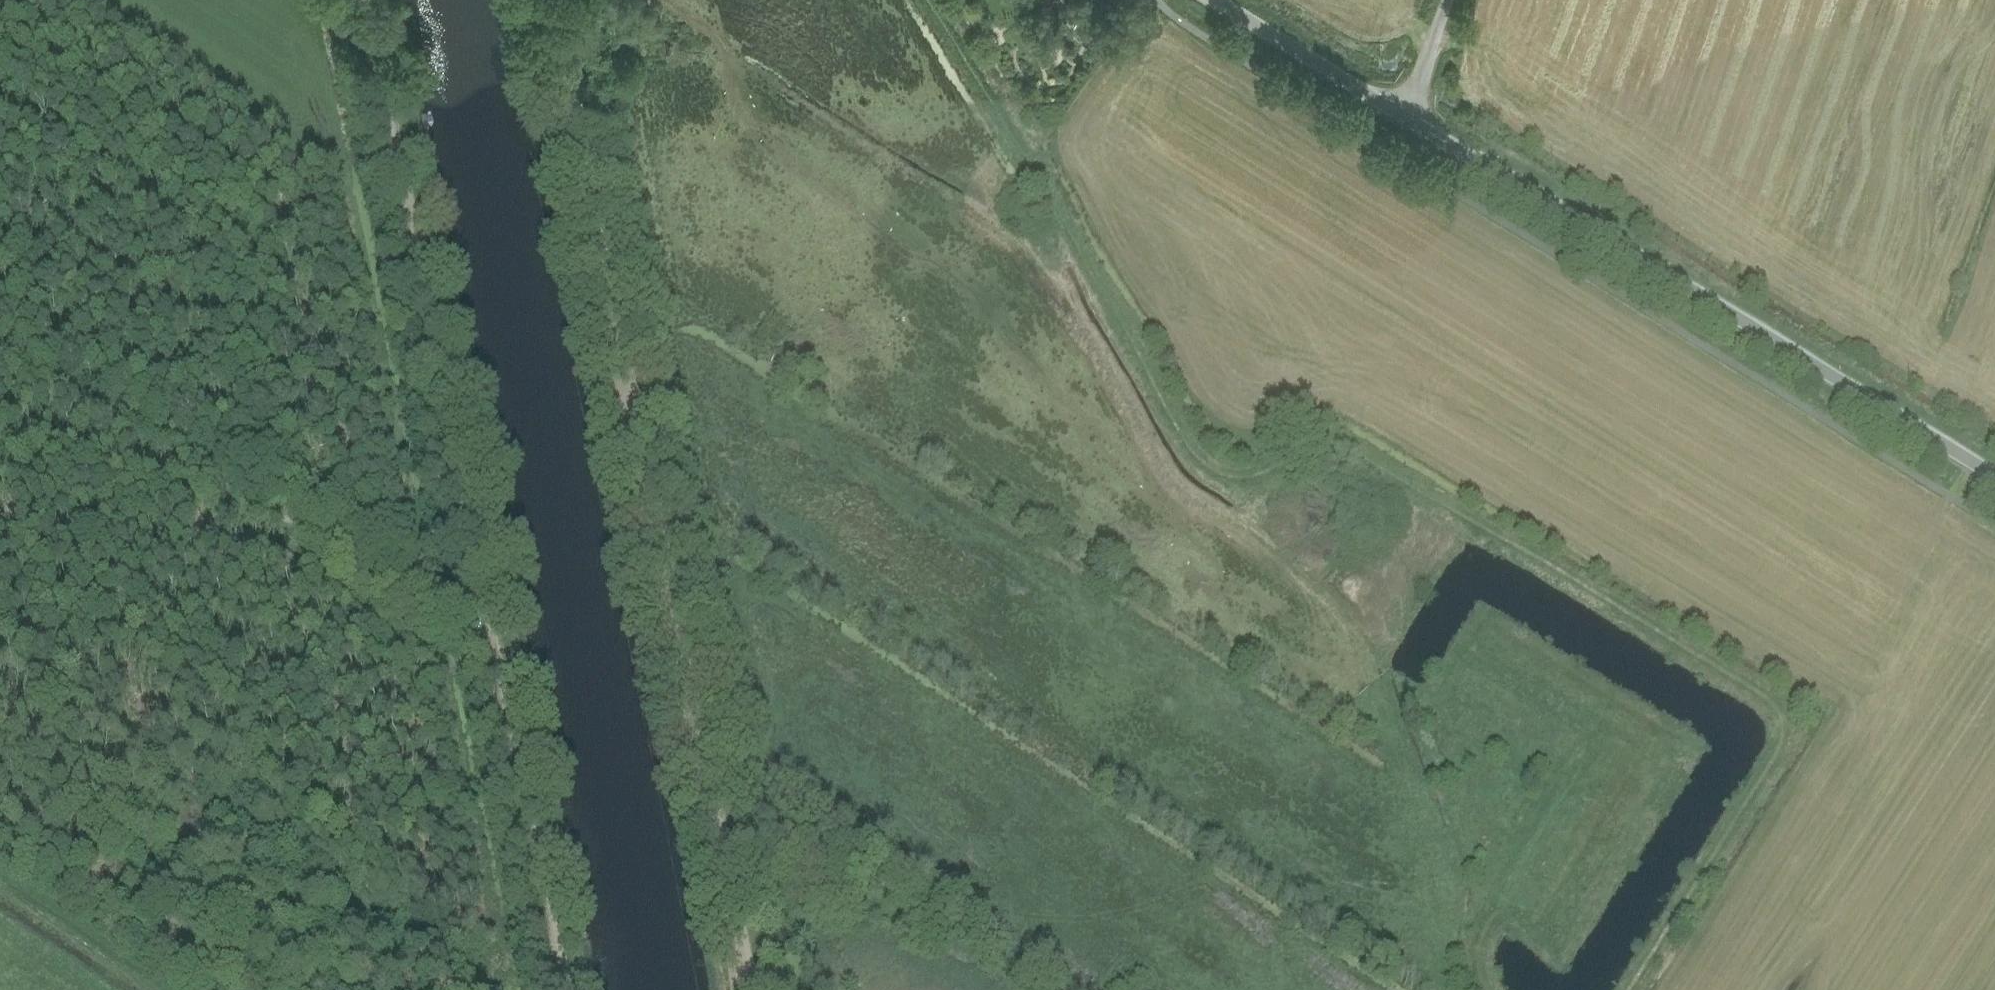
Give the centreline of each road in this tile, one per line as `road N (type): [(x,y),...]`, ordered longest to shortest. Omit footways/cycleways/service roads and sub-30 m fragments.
road 1 (track): [(550,0),(747,989)]
road 2 (tertiary): [(1408,119),(1994,480)]
road 3 (track): [(366,0),(492,616)]
road 4 (track): [(492,616),(559,989)]
road 5 (tertiary): [(1215,0),(1408,119)]
road 6 (unclassified): [(1408,119),(1450,0)]

